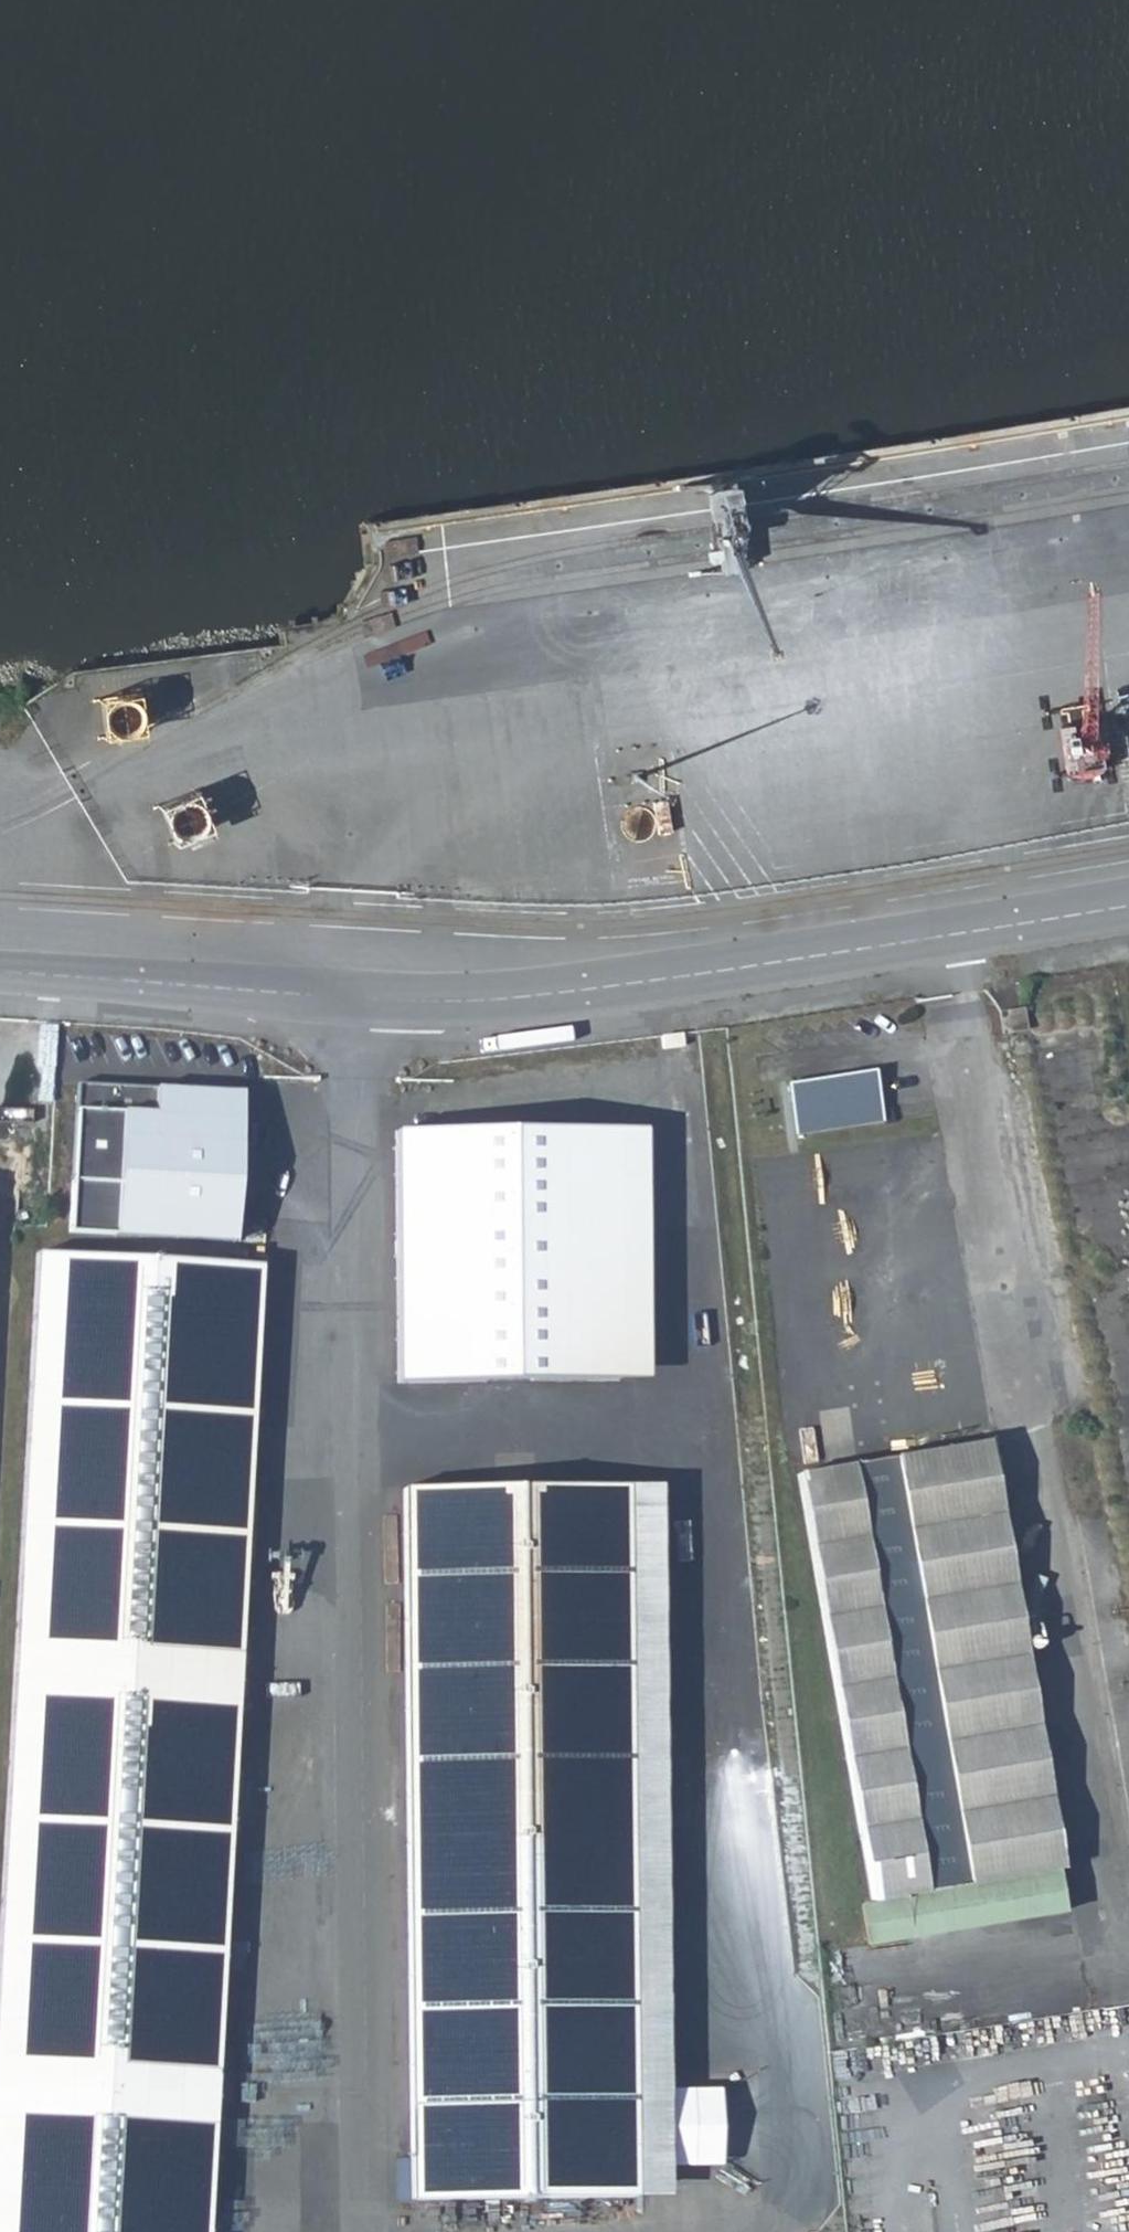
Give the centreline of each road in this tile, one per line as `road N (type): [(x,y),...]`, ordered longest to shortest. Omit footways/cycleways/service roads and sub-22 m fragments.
road 1 (residential): [(1128,905),(473,1000),(0,971)]

